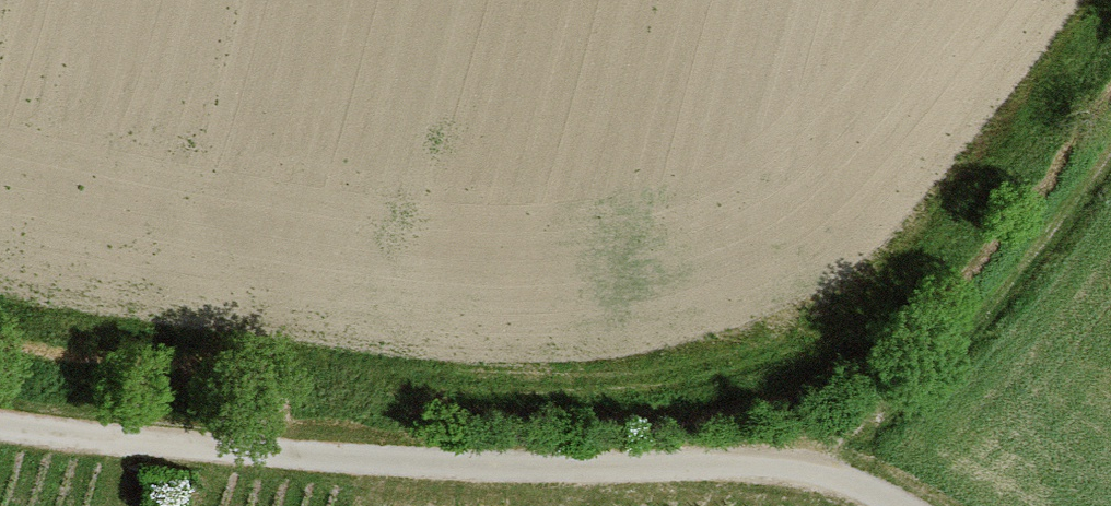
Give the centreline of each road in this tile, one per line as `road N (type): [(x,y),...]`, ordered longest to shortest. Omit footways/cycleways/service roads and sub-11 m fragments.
road 1 (track): [(0,424),(279,453),(781,461),(903,505)]
road 2 (track): [(279,453),(362,395),(395,384),(624,387),(738,377),(835,339)]
road 3 (track): [(799,463),(964,341),(1110,156)]

